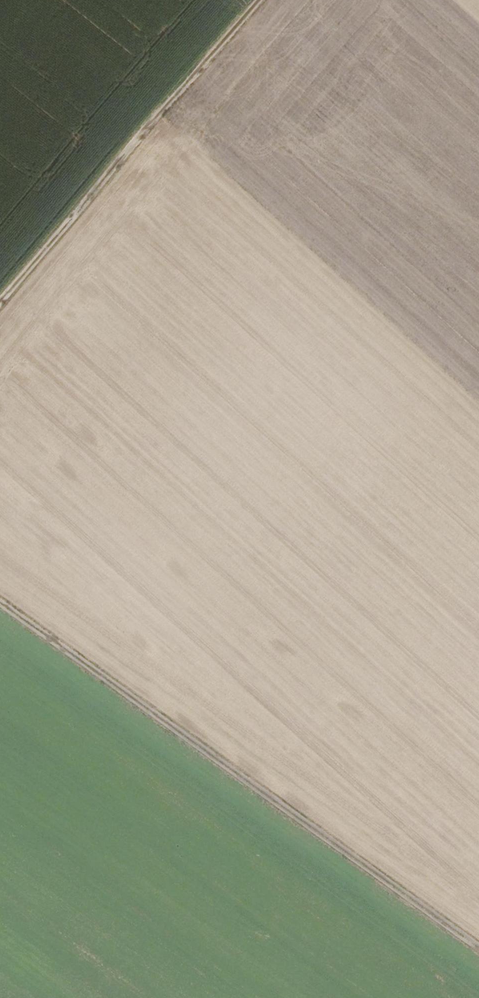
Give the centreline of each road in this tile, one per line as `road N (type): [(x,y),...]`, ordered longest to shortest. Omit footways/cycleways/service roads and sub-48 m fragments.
road 1 (track): [(478,951),(0,608)]
road 2 (track): [(255,0),(0,303)]

